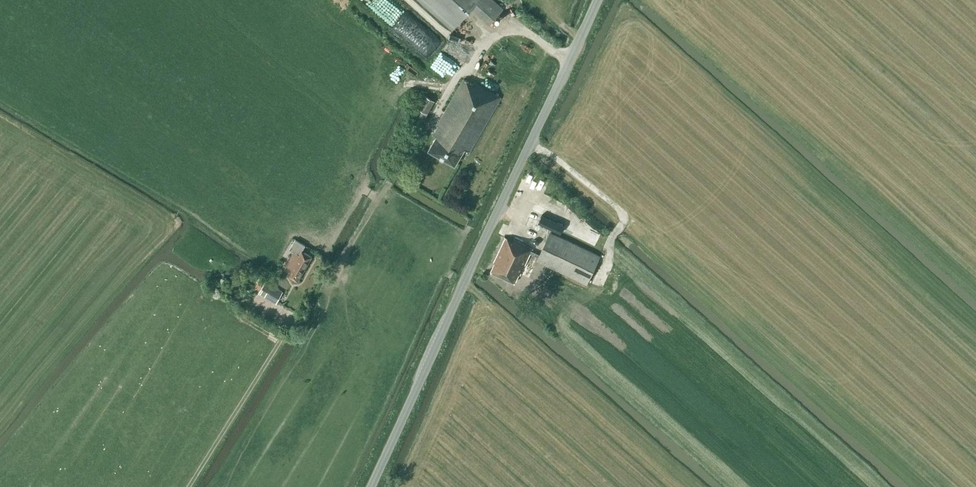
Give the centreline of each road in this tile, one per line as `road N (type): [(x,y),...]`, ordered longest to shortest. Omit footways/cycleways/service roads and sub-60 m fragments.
road 1 (unclassified): [(370,486),(598,0)]

